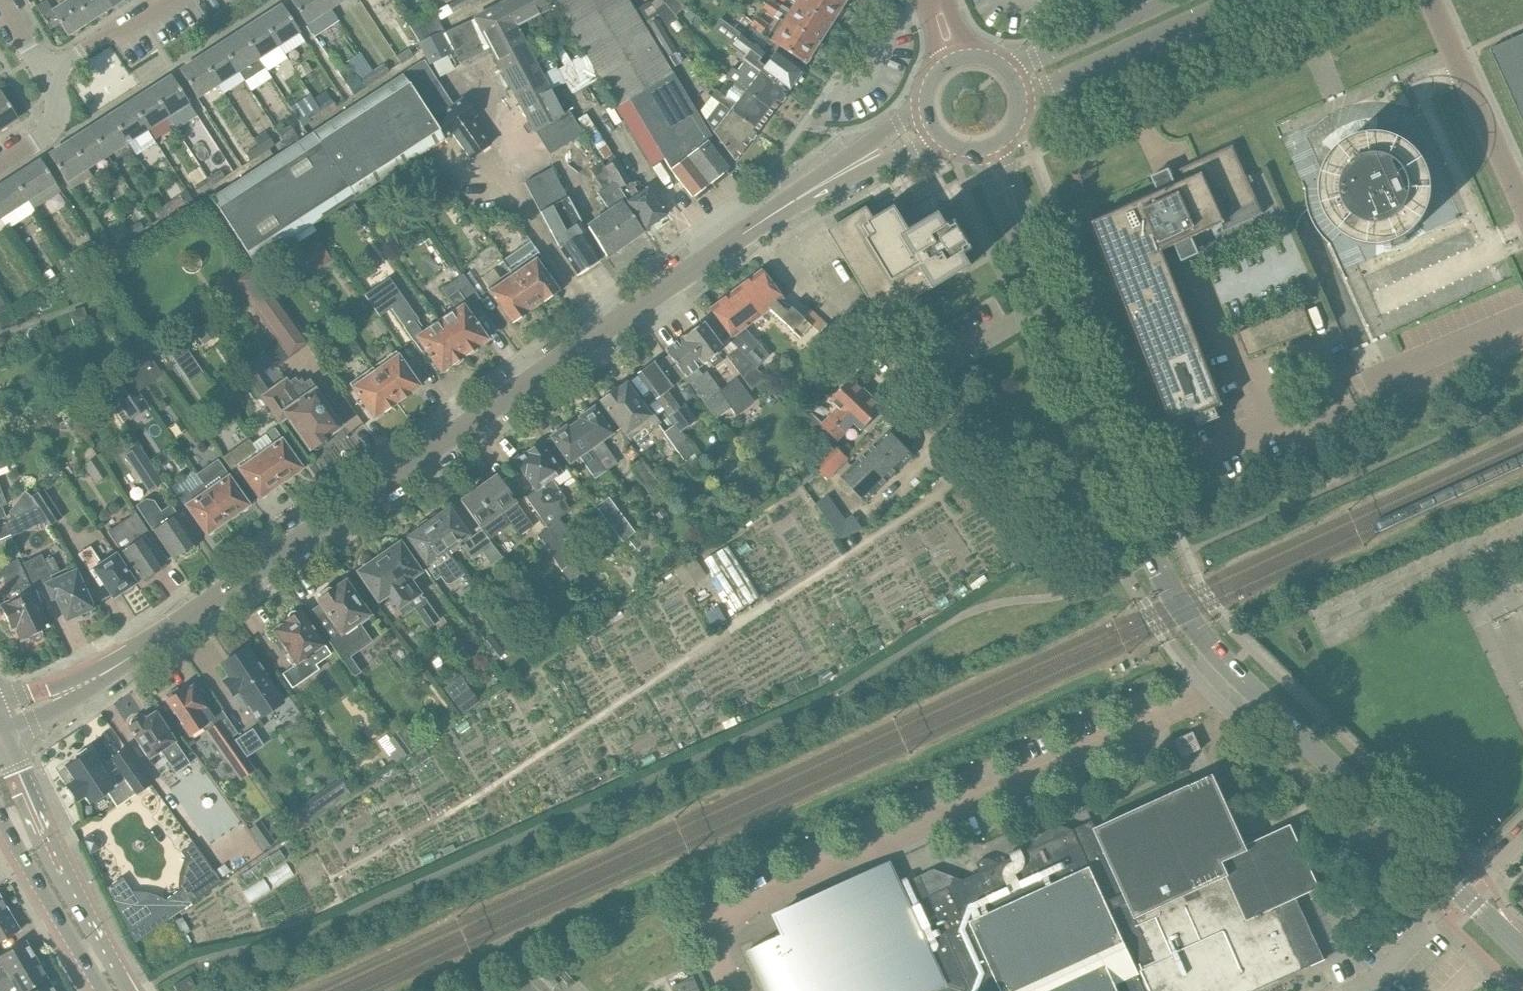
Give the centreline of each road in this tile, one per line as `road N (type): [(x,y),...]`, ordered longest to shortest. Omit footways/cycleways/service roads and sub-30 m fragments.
road 1 (tertiary): [(0,714),(114,667),(831,181)]
road 2 (unclassified): [(1464,897),(1232,670),(1187,614),(1137,533),(1055,306)]
road 3 (secondary): [(130,990),(70,889),(0,725)]
road 4 (tertiary): [(1024,107),(1048,84),(1235,0)]
road 5 (residential): [(1522,209),(1431,0)]
road 6 (secondary): [(0,815),(103,990)]
road 7 (tertiary): [(1165,0),(1007,66)]
road 8 (residential): [(1368,382),(1522,317)]
road 9 (residential): [(908,382),(1055,306)]
road 10 (residential): [(45,76),(164,0)]
road 11 (tertiary): [(928,100),(831,181)]
road 12 (tertiary): [(831,181),(951,144)]
road 13 (residential): [(908,382),(819,298)]
road 14 (residential): [(0,165),(52,131),(58,98),(45,76)]

